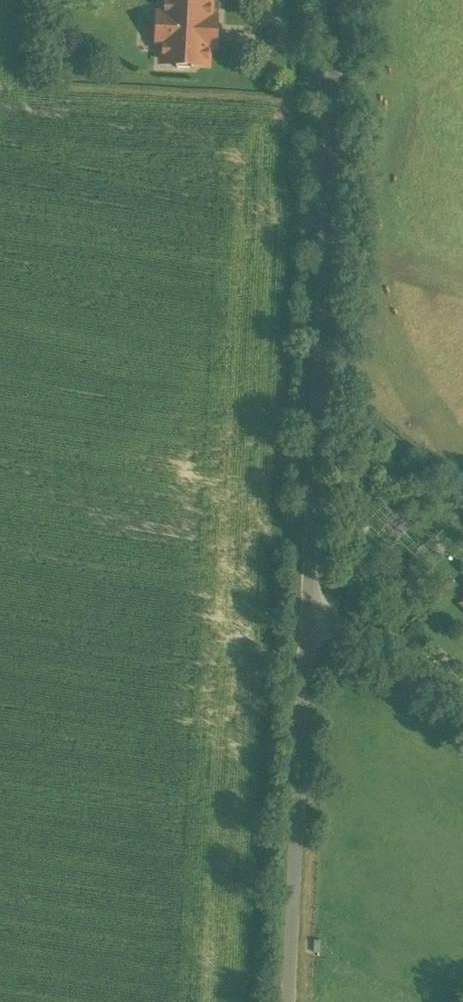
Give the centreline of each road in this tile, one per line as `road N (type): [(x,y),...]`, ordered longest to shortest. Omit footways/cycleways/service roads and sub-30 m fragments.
road 1 (unclassified): [(288,1001),(338,0)]

